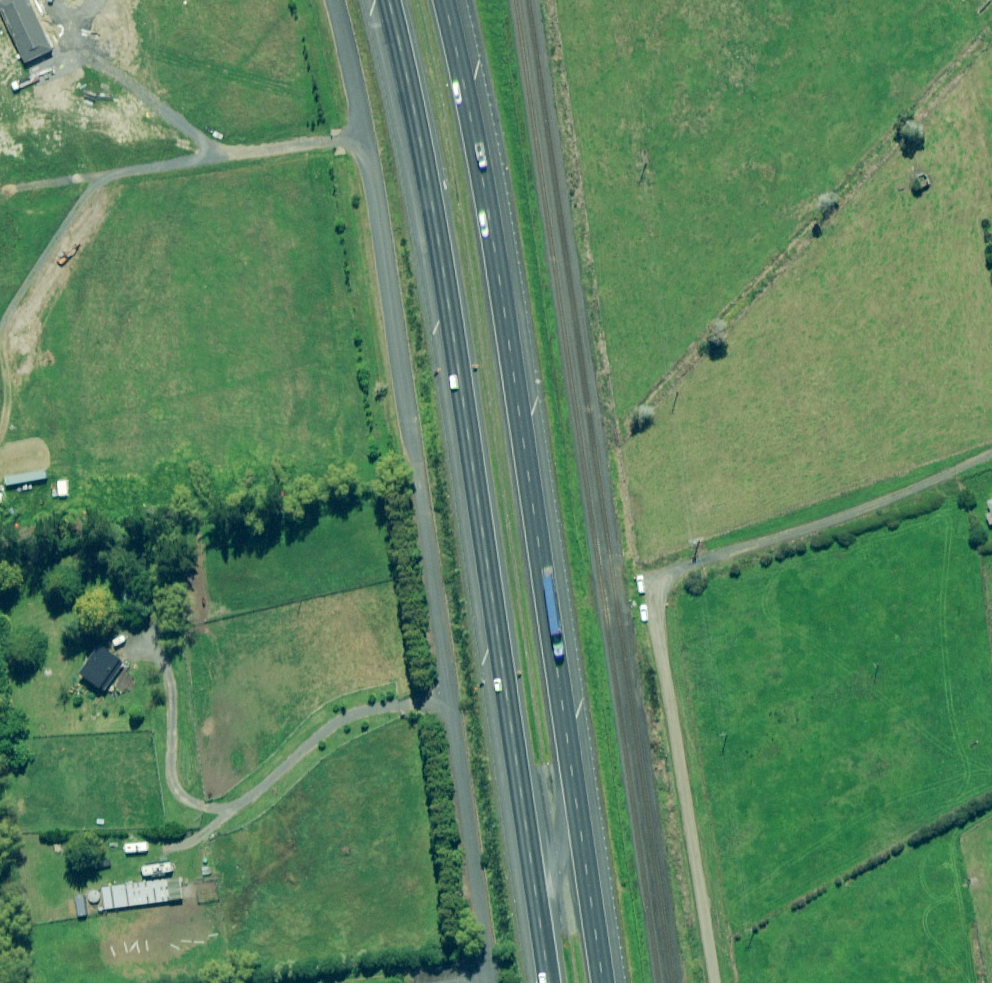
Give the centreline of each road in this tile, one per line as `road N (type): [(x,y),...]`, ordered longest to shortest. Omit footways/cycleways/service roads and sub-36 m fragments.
road 1 (motorway): [(545,982),(423,166),(385,0)]
road 2 (motorway): [(442,0),(481,182),(602,982)]
road 3 (unclassified): [(483,982),(352,100),(330,0)]
road 4 (unclassified): [(666,603),(725,982)]
road 5 (track): [(666,603),(666,575),(991,446)]
road 6 (track): [(86,172),(356,129)]

